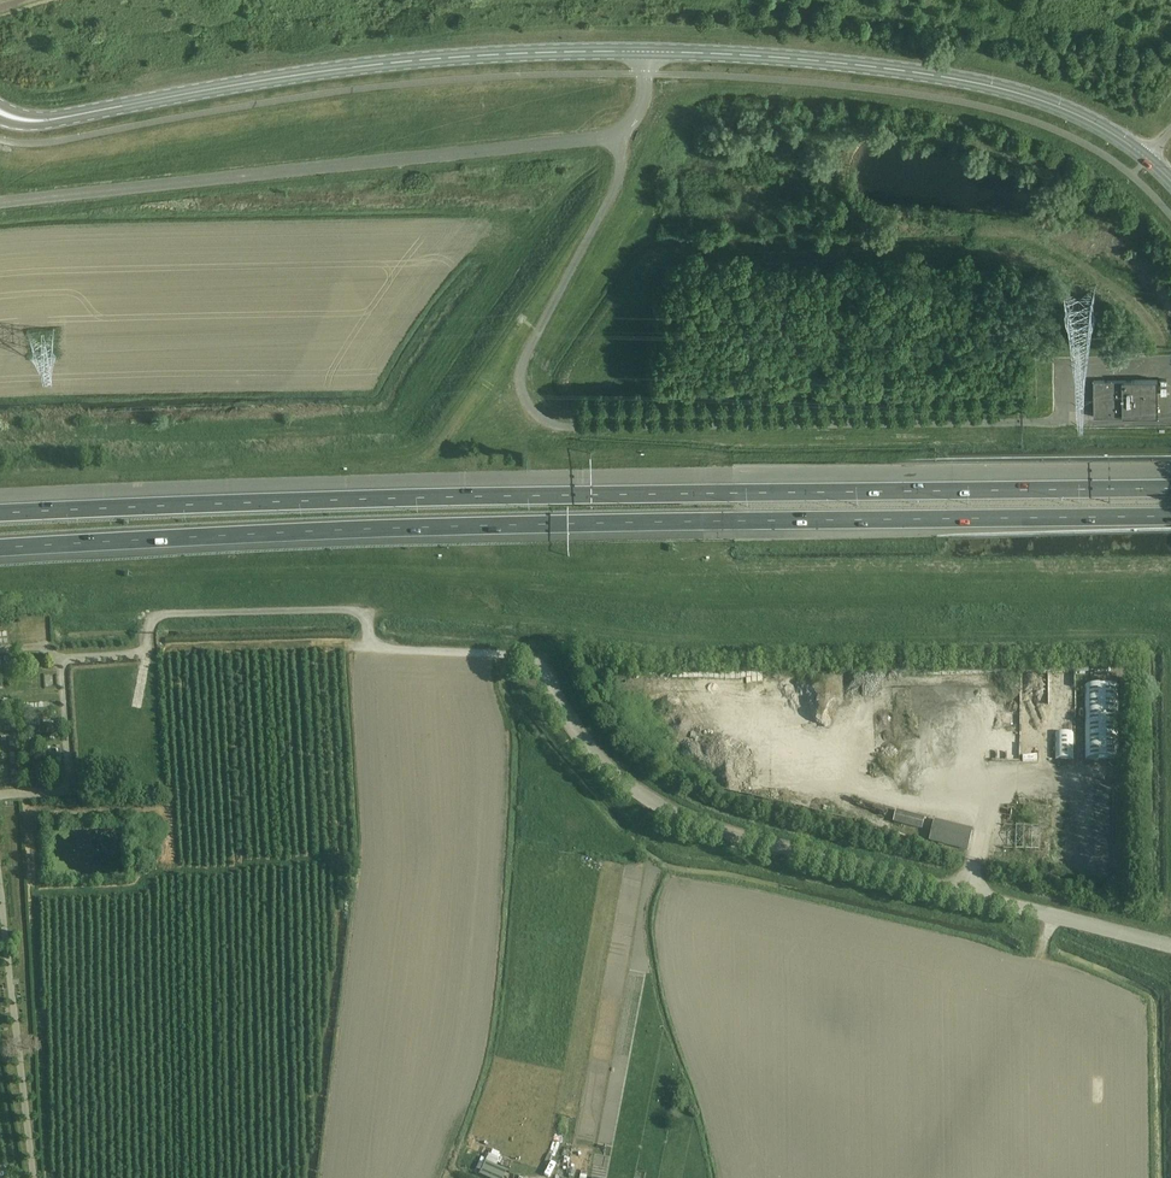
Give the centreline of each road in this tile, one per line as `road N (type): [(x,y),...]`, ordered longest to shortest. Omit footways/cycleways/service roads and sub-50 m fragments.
road 1 (motorway): [(0,550),(354,530),(1170,516)]
road 2 (motorway): [(1170,489),(349,502),(0,517)]
road 3 (unclassified): [(616,138),(624,149),(617,193),(528,358),(526,395),(535,413),(560,428),(1023,424)]
road 4 (tertiary): [(648,52),(392,63),(45,121),(0,113)]
road 5 (unclassified): [(0,205),(616,138)]
road 6 (tertiary): [(1148,160),(1068,111),(979,83),(769,57),(648,52)]

